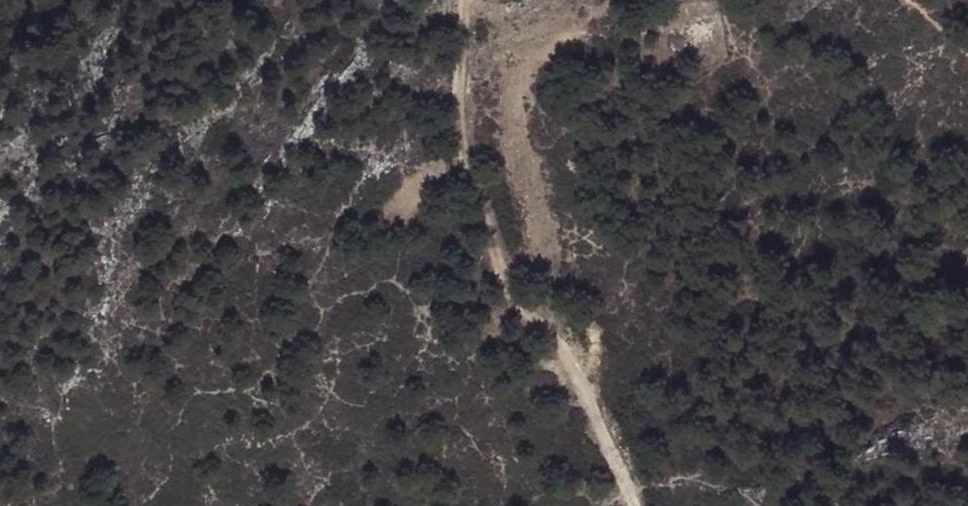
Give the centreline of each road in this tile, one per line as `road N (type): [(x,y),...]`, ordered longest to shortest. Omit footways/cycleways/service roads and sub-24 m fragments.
road 1 (track): [(641,505),(561,337),(498,276),(494,235),(459,149),(465,0)]

